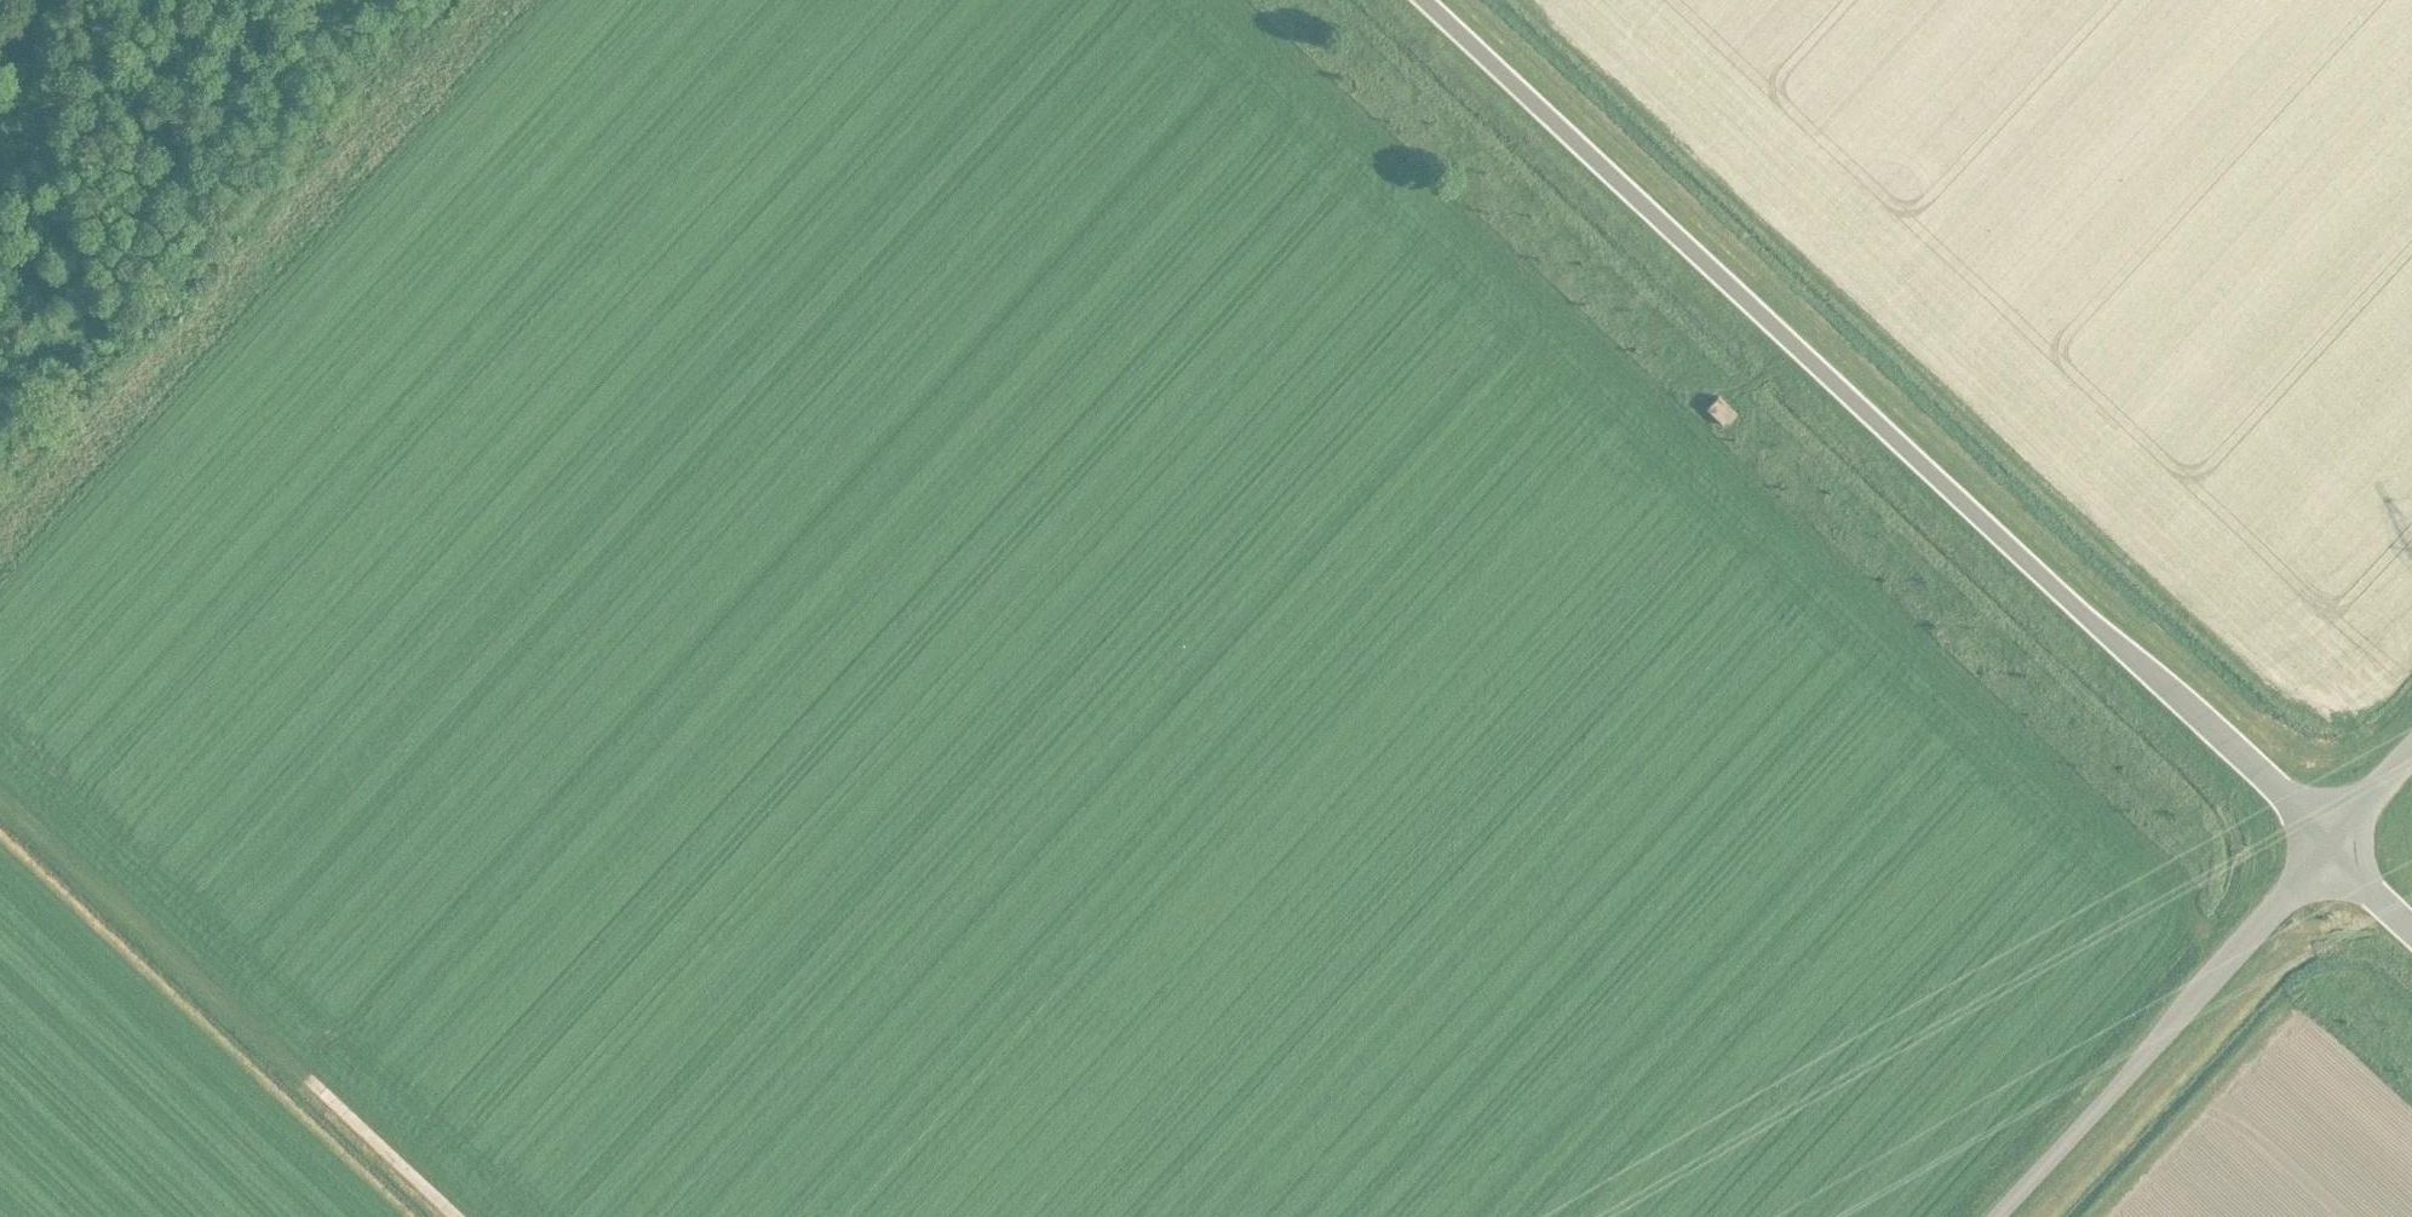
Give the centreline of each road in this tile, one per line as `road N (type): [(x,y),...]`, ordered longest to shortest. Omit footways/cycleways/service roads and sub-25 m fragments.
road 1 (tertiary): [(2323,846),(1412,0)]
road 2 (unclassified): [(2323,846),(1981,1216)]
road 3 (unclassified): [(2411,744),(2323,846)]
road 4 (tertiary): [(2411,930),(2323,846)]

